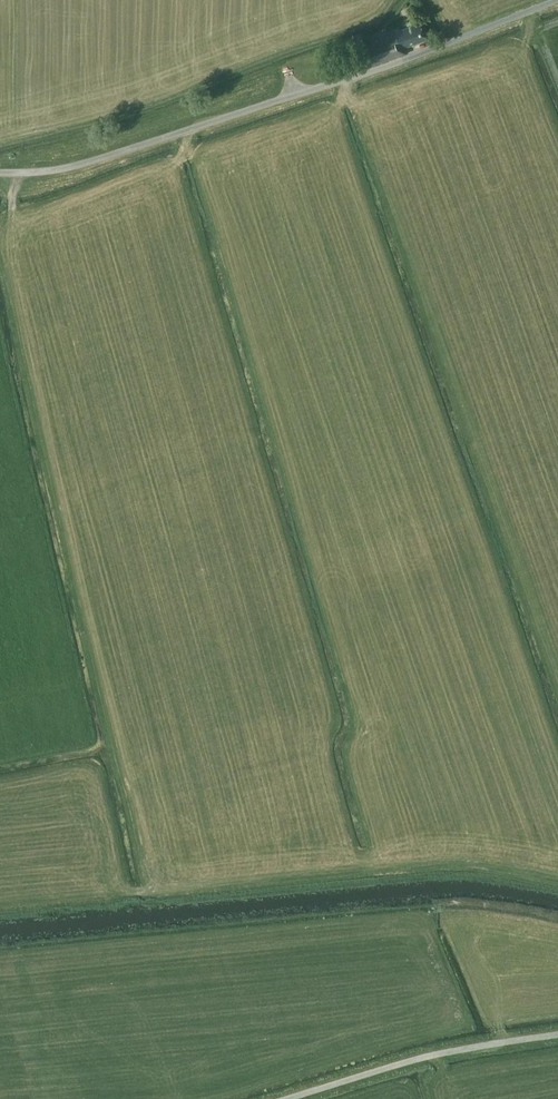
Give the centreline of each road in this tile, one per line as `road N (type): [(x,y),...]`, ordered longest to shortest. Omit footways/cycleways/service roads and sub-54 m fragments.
road 1 (unclassified): [(0,172),(82,163),(320,87)]
road 2 (unclassified): [(284,1098),(425,1056),(557,1034)]

